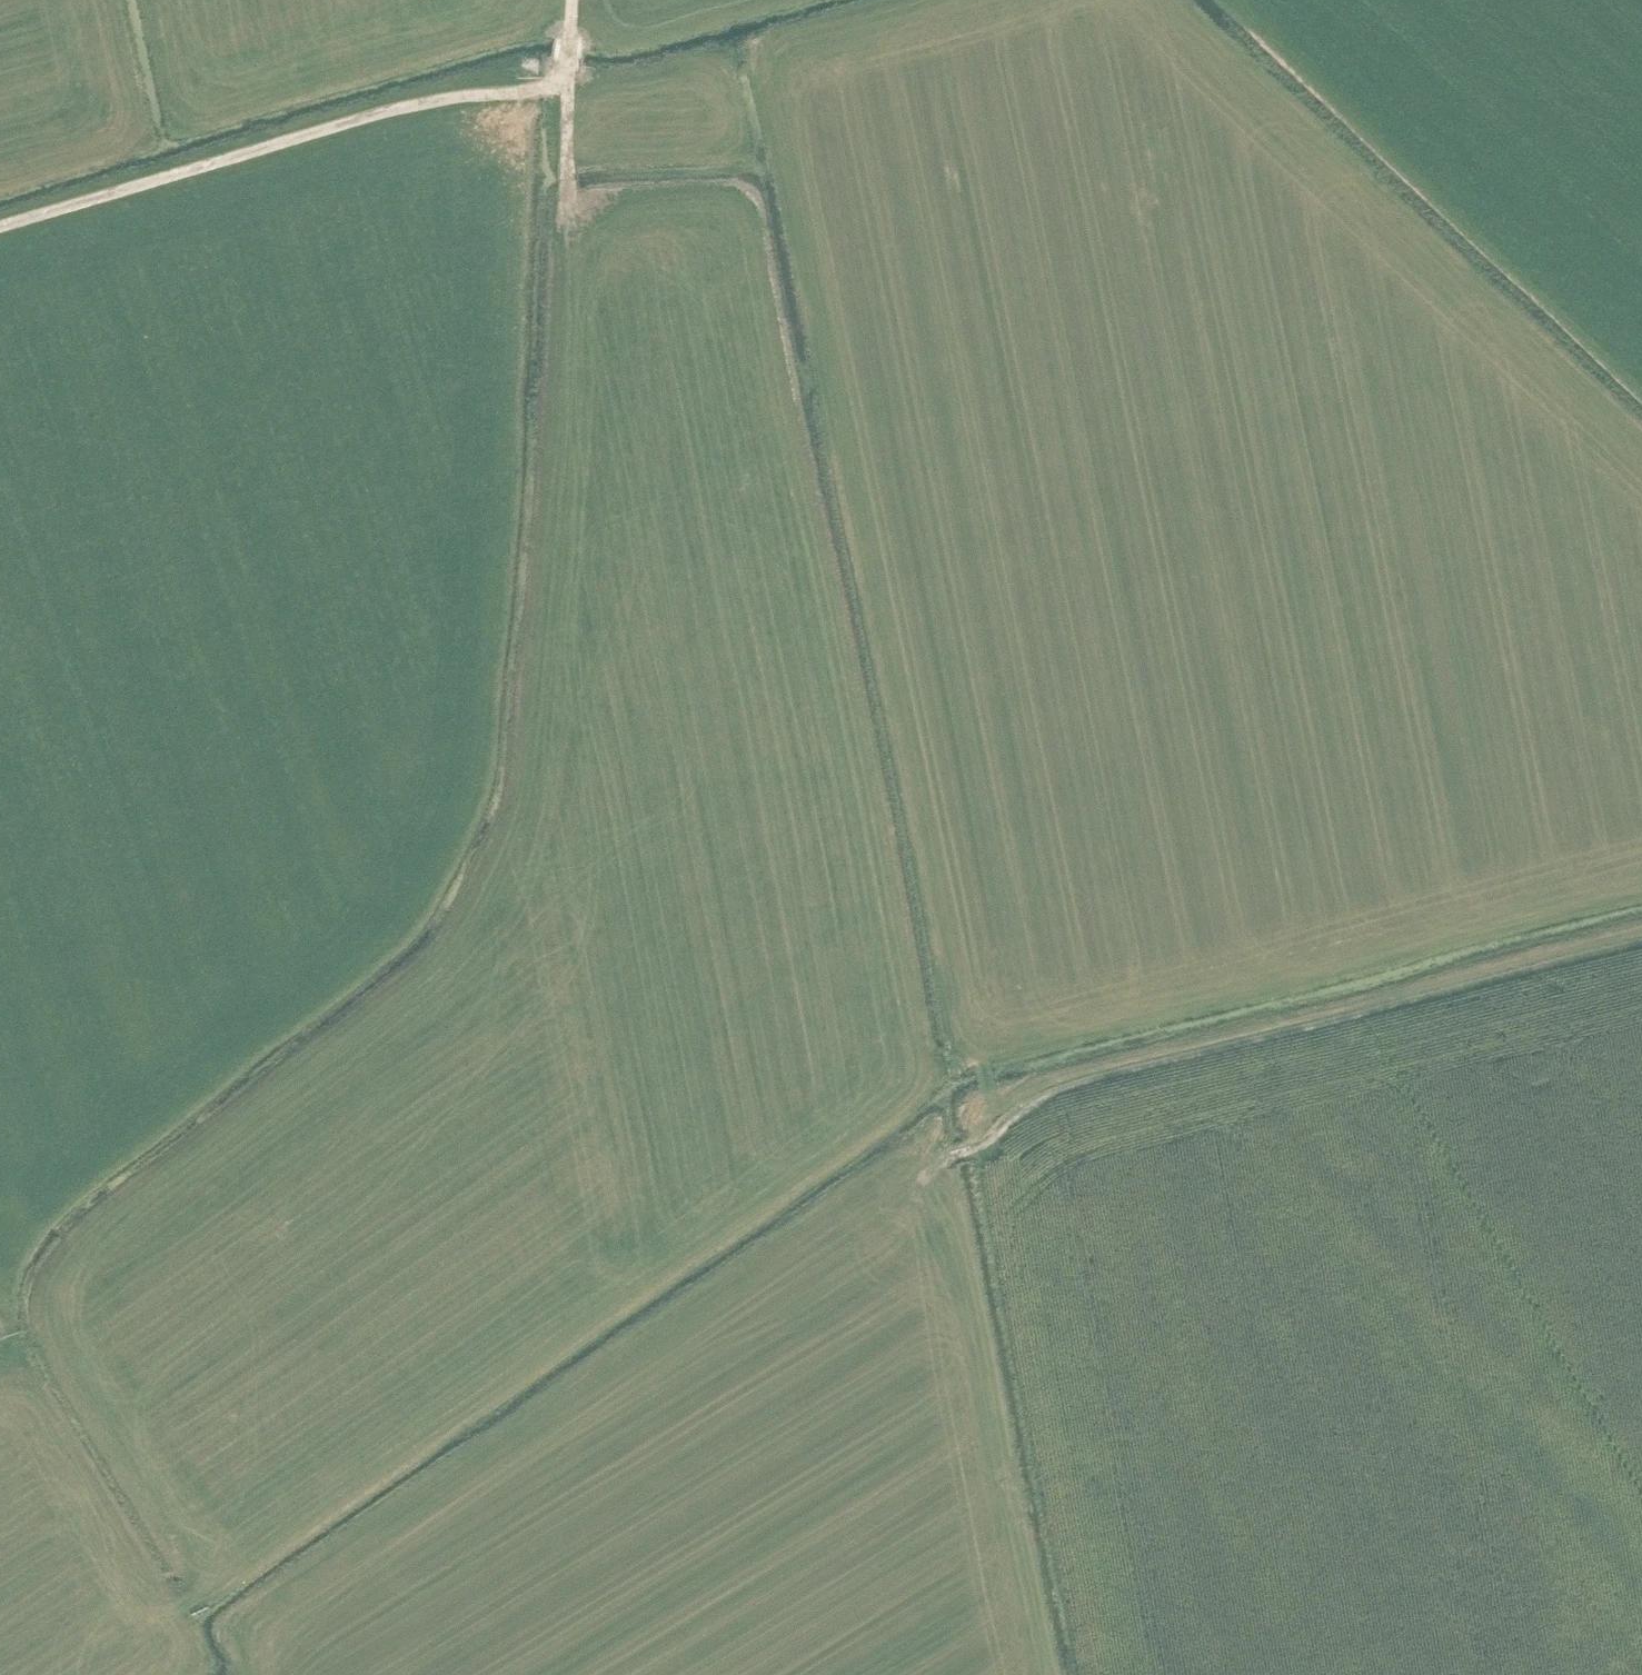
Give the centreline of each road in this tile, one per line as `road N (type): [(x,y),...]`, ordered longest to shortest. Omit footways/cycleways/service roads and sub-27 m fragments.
road 1 (track): [(567,91),(438,101),(0,227)]
road 2 (track): [(569,0),(567,191)]

